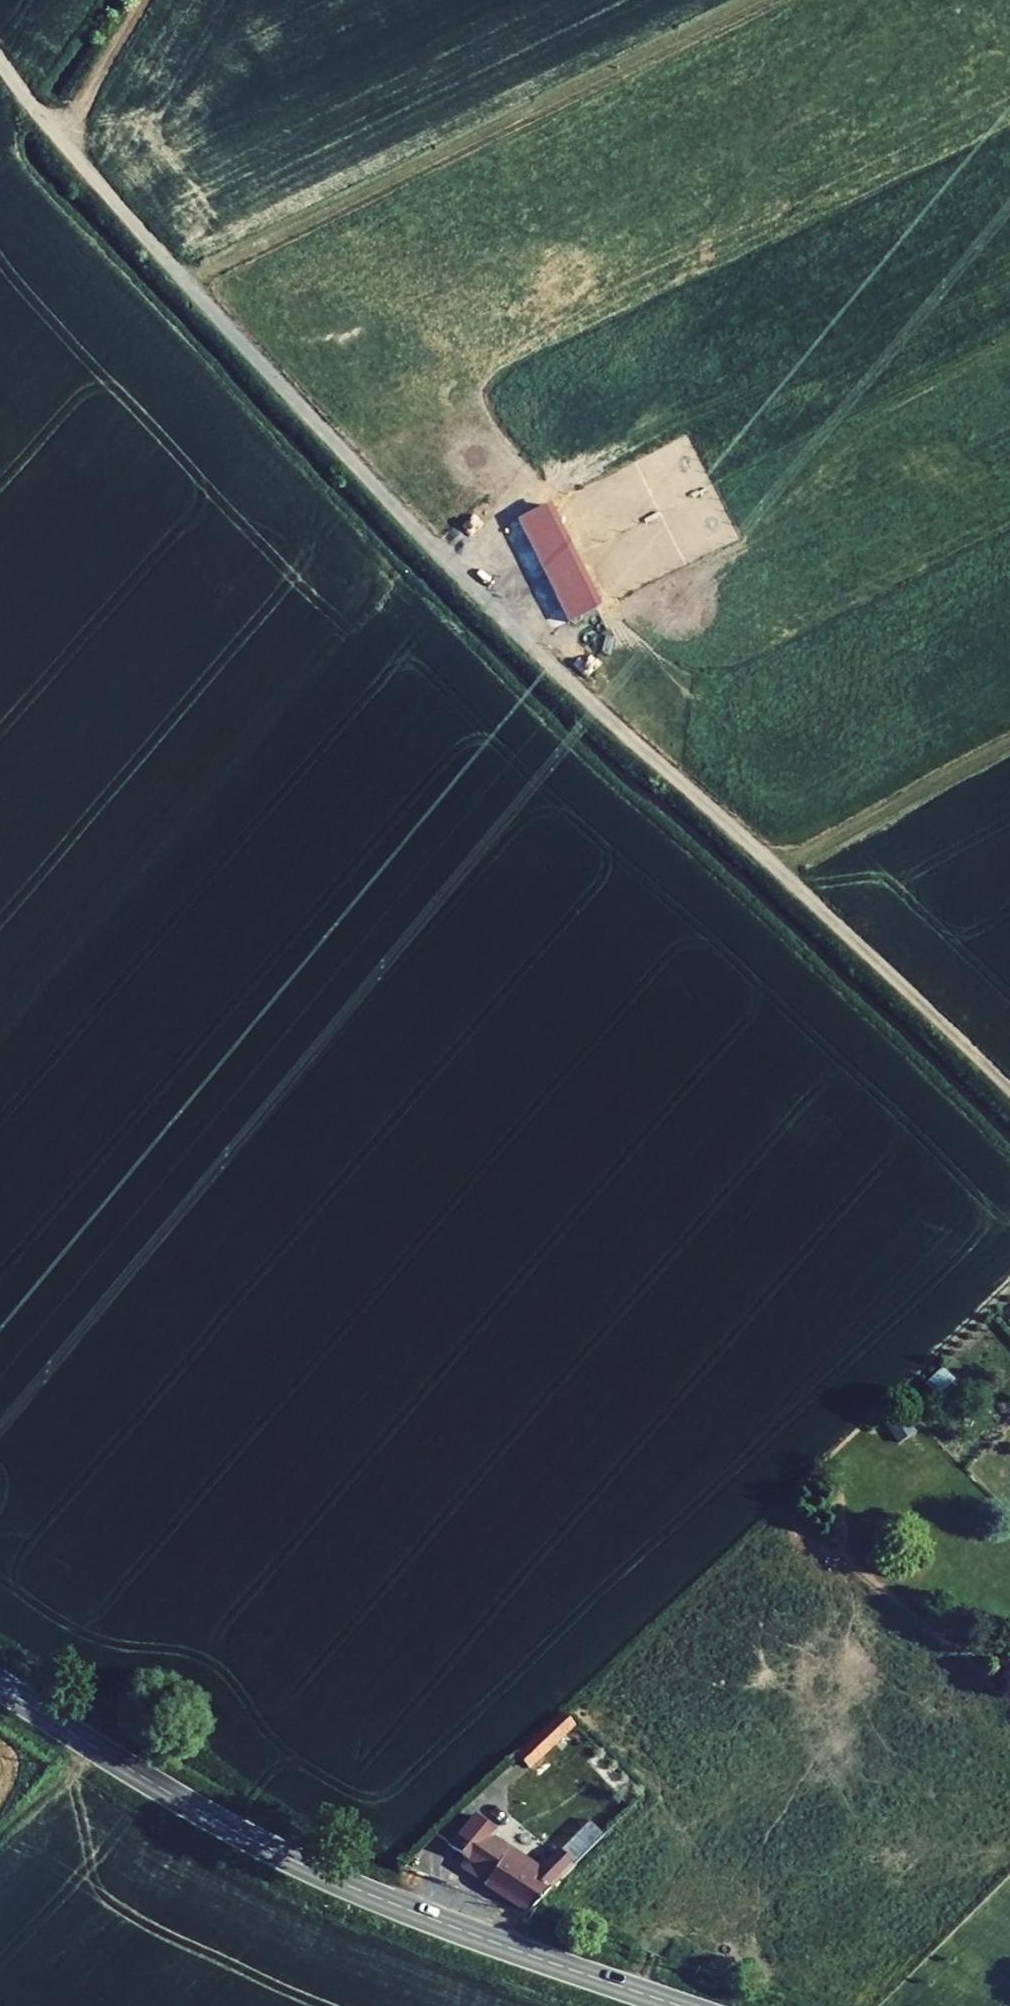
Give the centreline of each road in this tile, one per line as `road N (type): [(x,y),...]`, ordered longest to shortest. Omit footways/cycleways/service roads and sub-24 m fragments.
road 1 (track): [(0,61),(227,324),(439,543),(1009,1086)]
road 2 (secondary): [(0,1686),(176,1799),(294,1863),(427,1919),(678,2005)]

